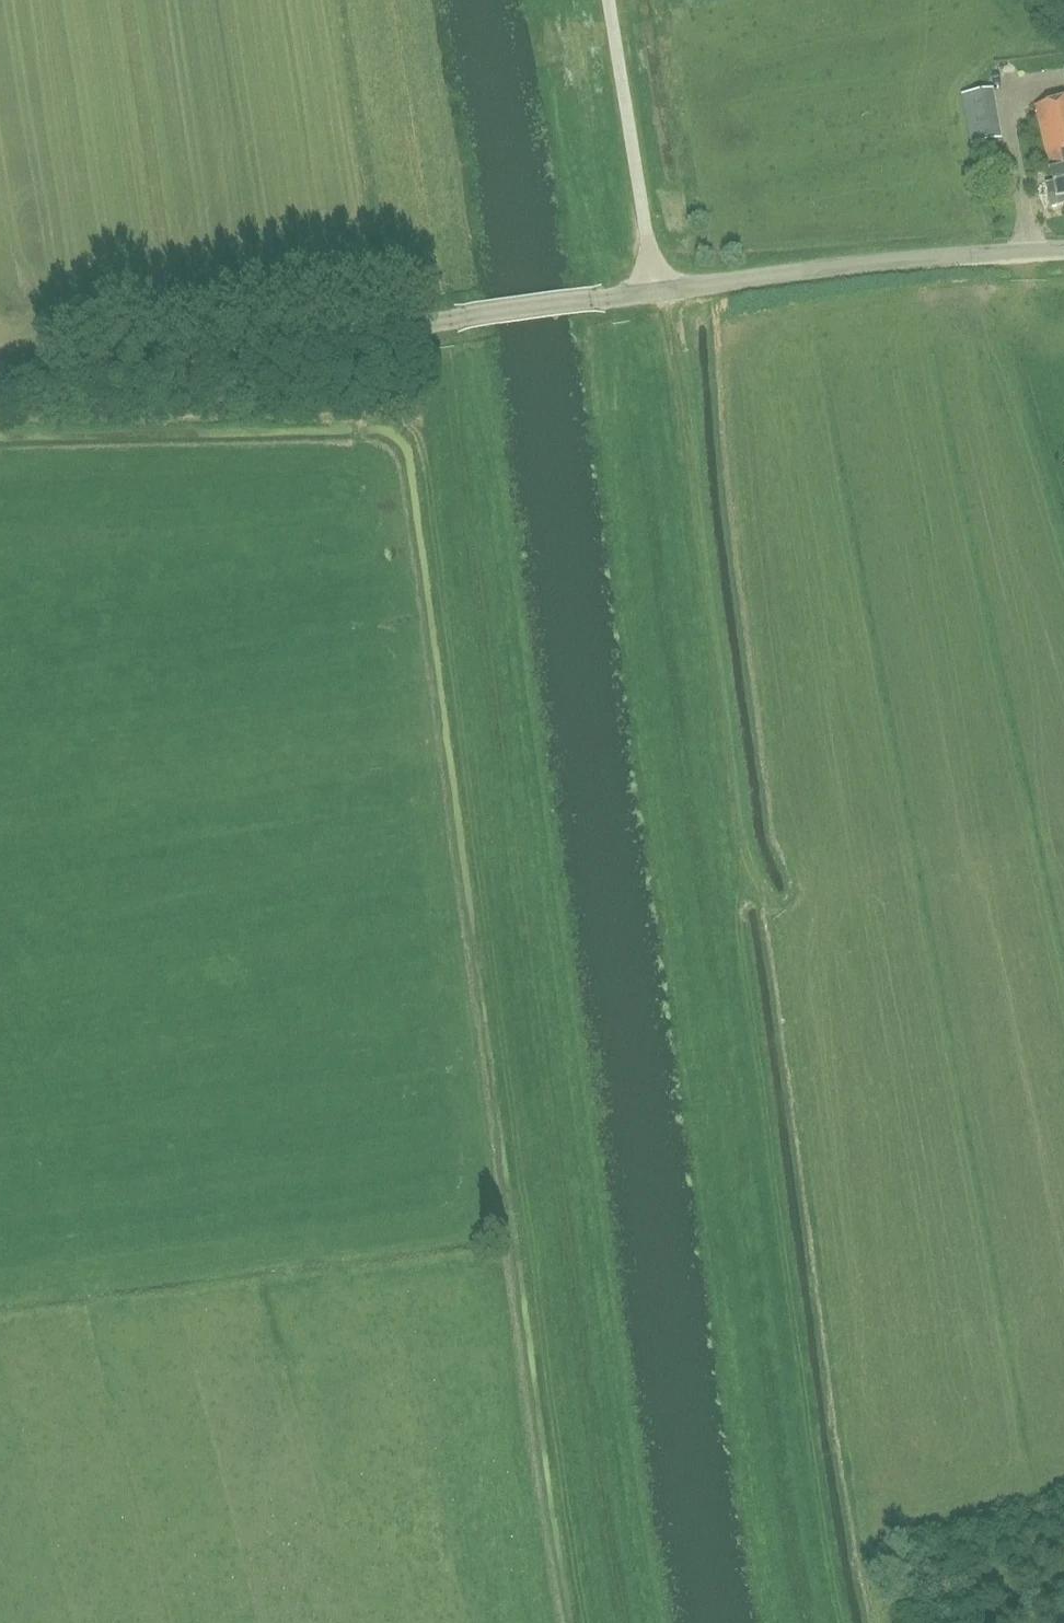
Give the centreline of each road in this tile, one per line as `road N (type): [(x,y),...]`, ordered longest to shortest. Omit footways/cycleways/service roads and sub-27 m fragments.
road 1 (unclassified): [(0,389),(657,291)]
road 2 (unclassified): [(1063,252),(844,263),(657,291)]
road 3 (unclassified): [(657,291),(609,0)]

